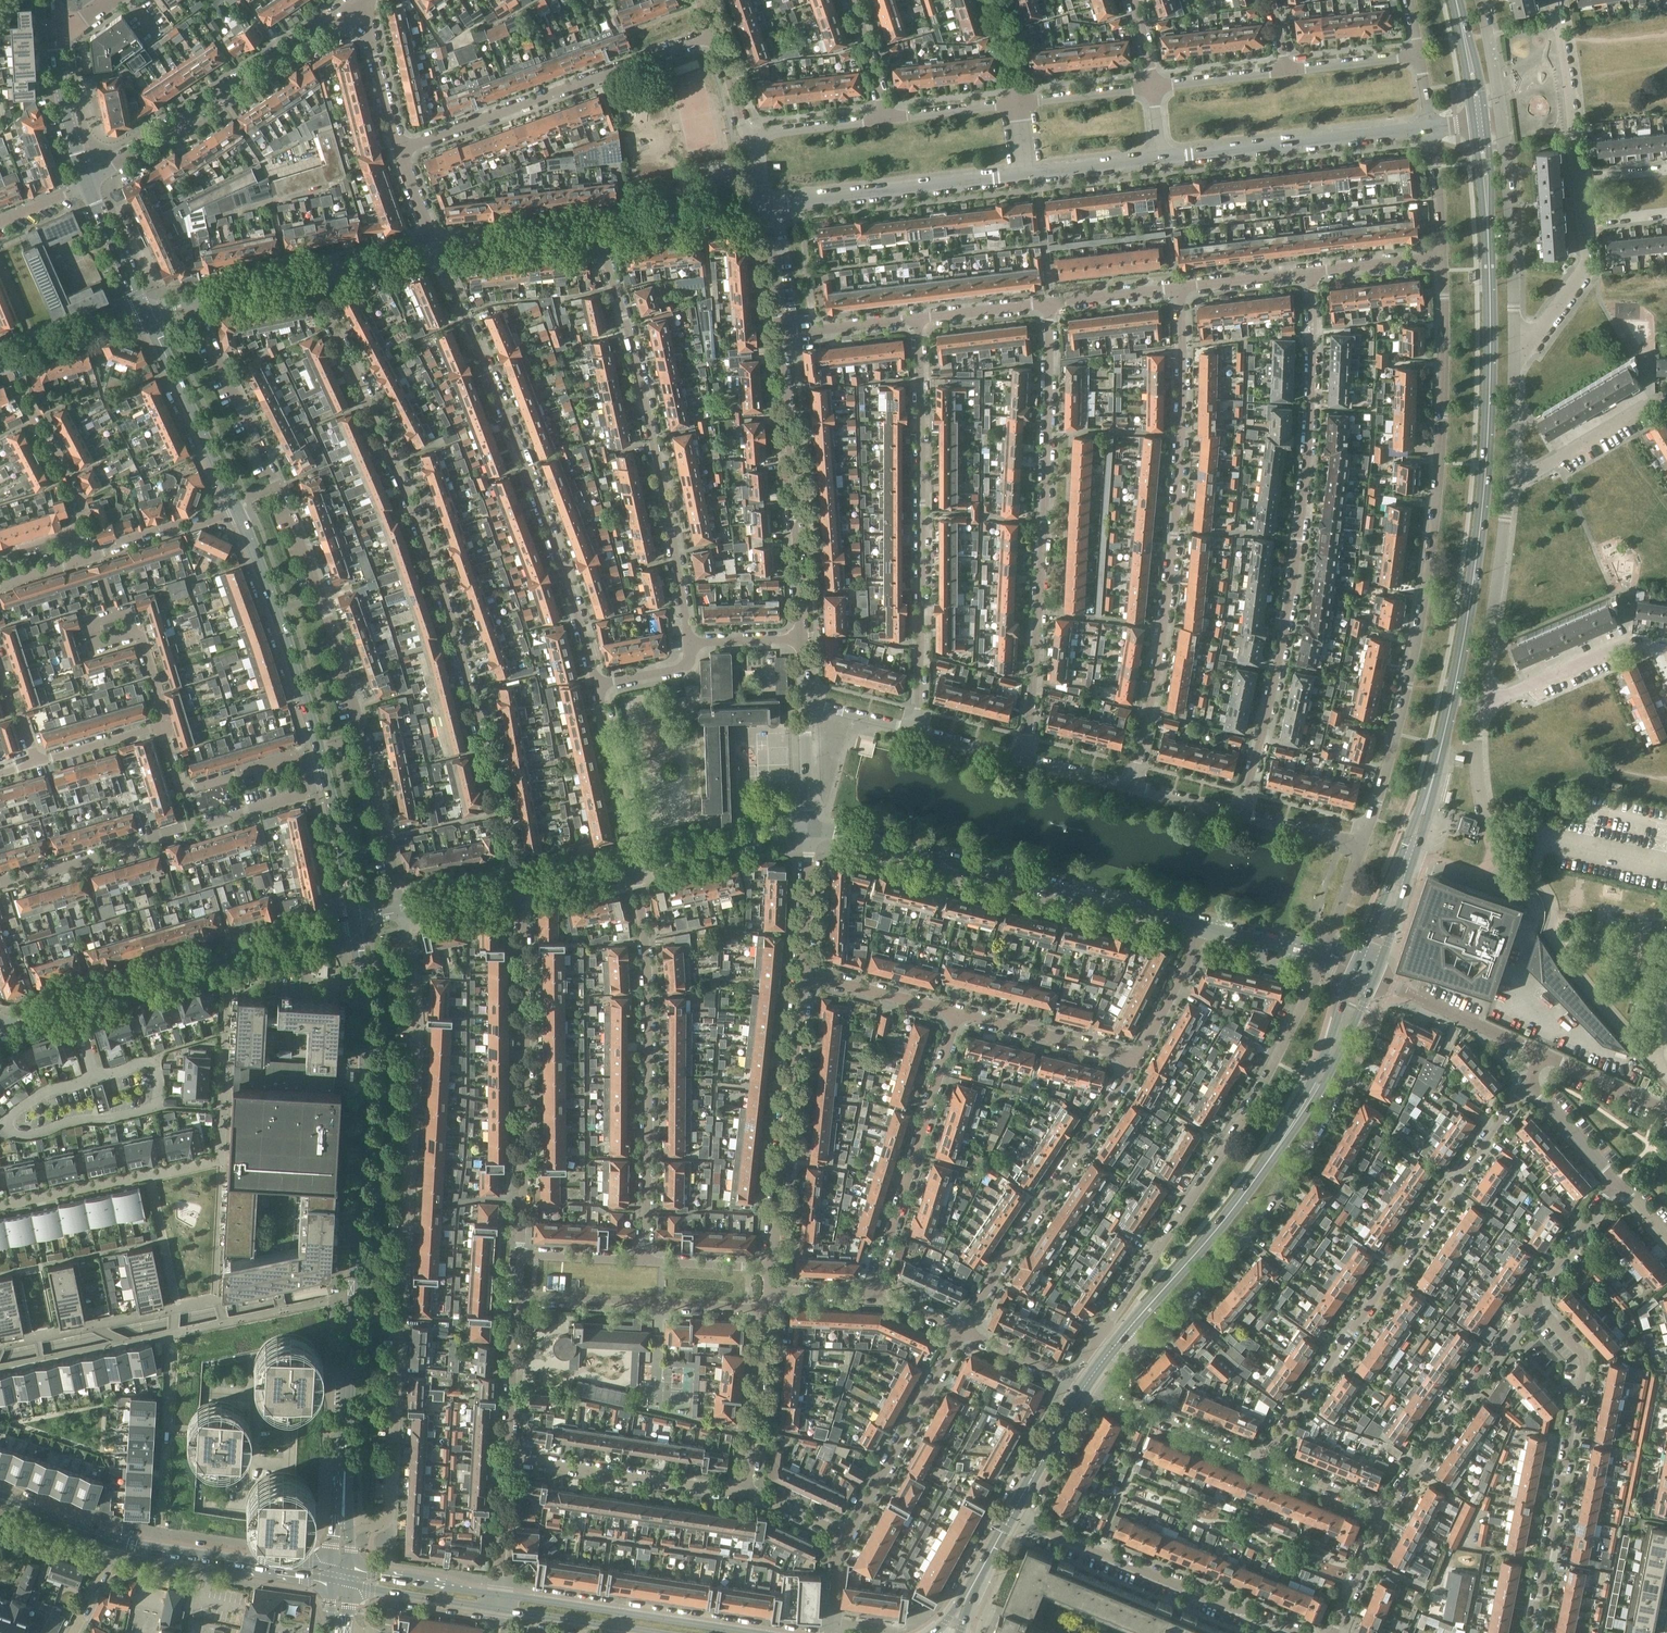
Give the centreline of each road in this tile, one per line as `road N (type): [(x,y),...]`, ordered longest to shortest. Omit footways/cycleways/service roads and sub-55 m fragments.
road 1 (residential): [(343,1522),(378,1524),(390,1512),(416,1020),(402,911)]
road 2 (residential): [(402,911),(320,595),(190,300)]
road 3 (residential): [(516,885),(435,564),(308,275)]
road 4 (secondary): [(356,920),(367,1027),(343,1522)]
road 5 (unclassified): [(1363,845),(1408,684),(1430,556),(1442,416),(1442,256)]
road 6 (residential): [(1241,814),(1299,541),(1313,429),(1313,272)]
road 7 (residential): [(1180,287),(1174,536),(1132,786)]
road 8 (residential): [(597,686),(564,571),(435,249)]
road 9 (residential): [(1322,957),(1273,1061),(1109,1318),(1101,1363)]
road 10 (residential): [(1265,1462),(1530,1085)]
road 11 (residential): [(1028,759),(1050,304)]
road 12 (residential): [(1116,1343),(1148,1343),(1225,1259),(1308,1148),(1372,1026),(1357,1018)]
road 13 (residential): [(689,643),(637,361),(596,229)]
road 14 (residential): [(919,320),(918,730)]
road 15 (primary): [(1453,694),(1486,466),(1490,287)]
road 16 (residential): [(811,828),(1202,925)]
road 17 (residential): [(647,1261),(644,940),(634,862)]
road 18 (residential): [(520,1260),(526,1011),(516,885)]
road 19 (residential): [(0,1023),(356,920)]
road 20 (residential): [(1537,1632),(1585,1356),(1535,1298)]
road 21 (residential): [(399,150),(716,34)]
road 22 (residential): [(87,182),(363,1)]
road 23 (residential): [(964,1329),(1136,1057)]
road 24 (residential): [(1012,1520),(1303,1632)]
road 25 (residential): [(803,639),(781,334)]
road 26 (residential): [(770,1269),(803,975)]
road 27 (residential): [(876,1293),(959,1014)]
road 28 (secondary): [(237,511),(324,773)]
road 29 (tertiary): [(1163,160),(1430,129)]
road 30 (tertiary): [(766,209),(1028,177)]
road 31 (secondary): [(253,1565),(119,1542),(0,1498)]
road 32 (secondary): [(759,1632),(501,1595)]
road 33 (residential): [(1385,1509),(1535,1298)]
road 34 (residential): [(517,1300),(766,1313)]
road 35 (unclassified): [(1416,853),(1475,871),(1492,861),(1480,788),(1480,697)]
road 36 (residential): [(751,1495),(510,1459)]
road 37 (residential): [(845,1541),(964,1329)]
road 38 (primary): [(1116,1343),(1270,1159)]
road 39 (residential): [(1514,349),(1502,121)]
road 40 (residential): [(1480,697),(1511,472)]
road 41 (secondary): [(145,313),(237,511)]
road 42 (primary): [(1354,969),(1327,1052),(1270,1159)]
road 43 (residential): [(0,881),(193,826)]
road 44 (residential): [(1265,1462),(1086,1386)]
road 45 (residential): [(72,529),(79,495),(4,358)]
road 46 (residential): [(1655,647),(1609,651),(1480,697)]
road 47 (residential): [(751,1495),(766,1313)]
road 48 (residential): [(1136,1057),(959,1014)]
road 49 (residential): [(1579,180),(1552,0)]
road 50 (residential): [(634,862),(811,828)]
road 51 (residential): [(634,862),(597,686)]
road 52 (residential): [(1666,402),(1653,402),(1535,471),(1511,472)]
road 53 (tertiary): [(596,229),(766,209)]
road 54 (primary): [(1270,1159),(1301,1121),(1357,1018)]
road 55 (primary): [(1490,287),(1488,123)]
road 56 (residential): [(80,558),(237,511)]
road 57 (primary): [(1474,124),(1490,287)]
road 58 (tertiary): [(435,249),(596,229)]
road 59 (residential): [(959,1014),(803,975)]
road 60 (residential): [(510,1459),(517,1300)]
road 61 (residential): [(1514,349),(1534,335),(1586,262),(1583,220)]
road 62 (secondary): [(87,182),(62,95),(55,30)]
road 63 (residential): [(399,150),(363,1)]
road 64 (primary): [(1012,1520),(1086,1386)]
road 65 (secondary): [(501,1595),(352,1570)]
road 66 (secondary): [(351,1586),(500,1609)]
road 67 (secondary): [(324,773),(356,920)]
road 68 (tertiary): [(4,358),(145,313)]
road 69 (residential): [(1136,1057),(1202,925)]
road 70 (residential): [(803,975),(811,828)]
road 71 (secondary): [(145,313),(87,182)]
road 72 (residential): [(186,790),(285,757),(316,775)]
road 73 (residential): [(1535,1298),(1616,1185)]
road 74 (residential): [(781,334),(919,320)]
road 75 (residential): [(193,826),(304,794),(316,775)]
road 76 (residential): [(1153,89),(1016,103)]
road 77 (residential): [(1288,70),(1153,89)]
road 78 (residential): [(501,1595),(510,1459)]
road 79 (tertiary): [(1028,177),(1163,160)]
road 80 (residential): [(1543,1054),(1419,998)]
road 81 (residential): [(1666,1112),(1543,1054)]
road 82 (residential): [(1086,1386),(964,1329)]
road 83 (residential): [(1016,103),(883,119)]
road 84 (residential): [(1180,287),(1313,272)]
road 85 (residential): [(39,763),(166,723)]
road 86 (residential): [(1420,55),(1288,70)]
road 87 (residential): [(1335,1632),(1385,1509)]
road 88 (residential): [(919,320),(1050,304)]
road 89 (residential): [(1616,1185),(1530,1085)]
road 90 (residential): [(1050,304),(1180,287)]
road 91 (primary): [(1374,977),(1416,853)]
road 92 (residential): [(1313,272),(1442,256)]
road 93 (tertiary): [(308,275),(435,249)]
road 94 (primary): [(1403,849),(1354,969)]
road 95 (residential): [(1385,1509),(1265,1462)]
road 96 (residential): [(1442,256),(1430,129)]
road 97 (residential): [(647,1261),(520,1260)]
road 98 (residential): [(883,119),(758,138)]
road 99 (residential): [(781,334),(766,209)]
road 100 (residential): [(1363,845),(1241,814)]
road 101 (residential): [(811,828),(804,703)]
road 102 (residential): [(1202,925),(1322,957)]
road 103 (residential): [(770,1269),(647,1261)]
road 104 (residential): [(1511,472),(1514,349)]
road 105 (residential): [(1502,121),(1481,0)]
road 106 (residential): [(883,119),(856,0)]
road 107 (tertiary): [(190,300),(308,275)]
road 108 (secondary): [(500,1609),(619,1628)]
road 109 (residential): [(516,885),(634,862)]

